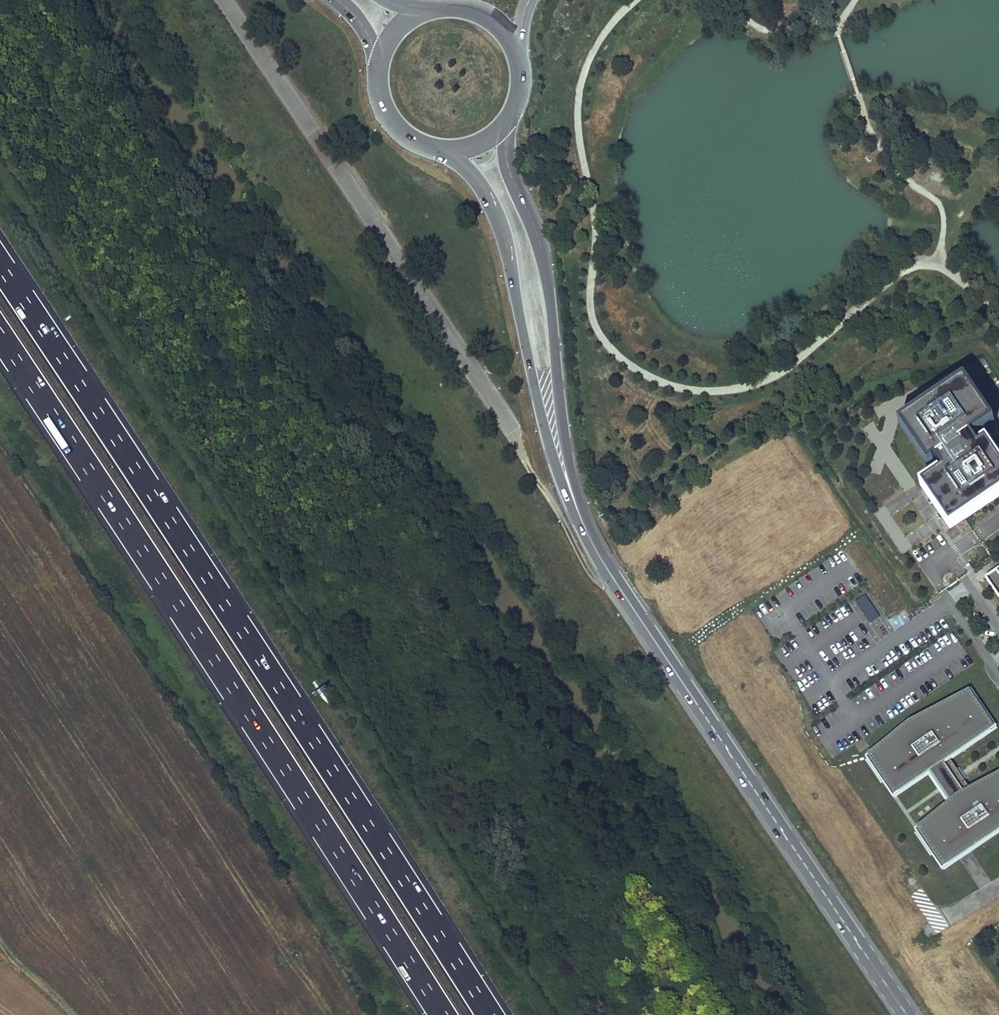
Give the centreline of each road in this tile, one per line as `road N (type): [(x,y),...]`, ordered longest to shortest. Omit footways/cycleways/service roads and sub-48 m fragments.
road 1 (motorway): [(489,1014),(0,264)]
road 2 (motorway): [(0,335),(441,1014)]
road 3 (primary): [(907,1014),(613,584),(558,457)]
road 4 (primary): [(558,457),(546,262),(512,163),(507,115)]
road 5 (primary): [(438,146),(468,169),(493,210),(558,457)]

